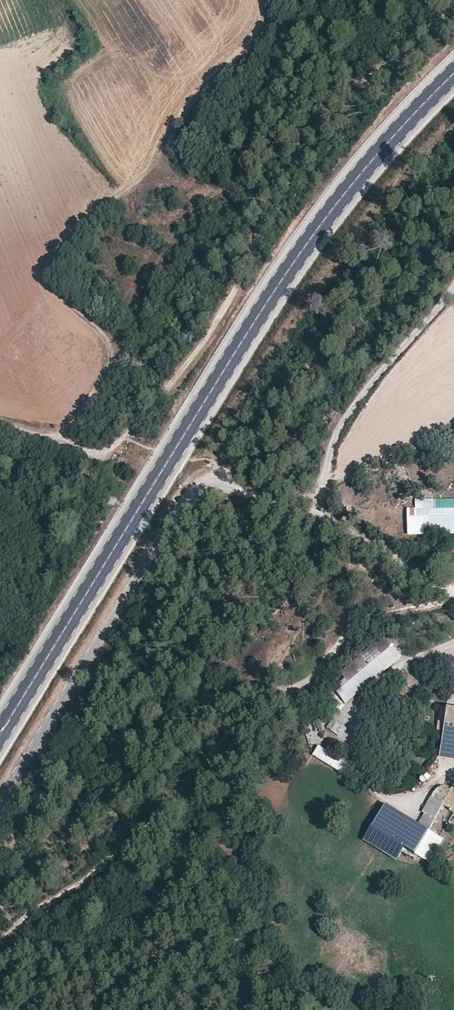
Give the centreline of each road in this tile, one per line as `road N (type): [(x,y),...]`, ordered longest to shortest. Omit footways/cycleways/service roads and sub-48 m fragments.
road 1 (primary): [(0,739),(278,283),(388,140),(453,77)]
road 2 (track): [(453,13),(318,125),(263,211),(247,265),(209,333),(131,432),(93,456)]
road 3 (track): [(441,591),(441,601),(428,609),(350,631),(309,680),(271,693),(132,838),(0,942)]
road 4 (unclassified): [(0,796),(190,495),(213,483),(344,527)]
road 5 (track): [(344,527),(453,594)]

